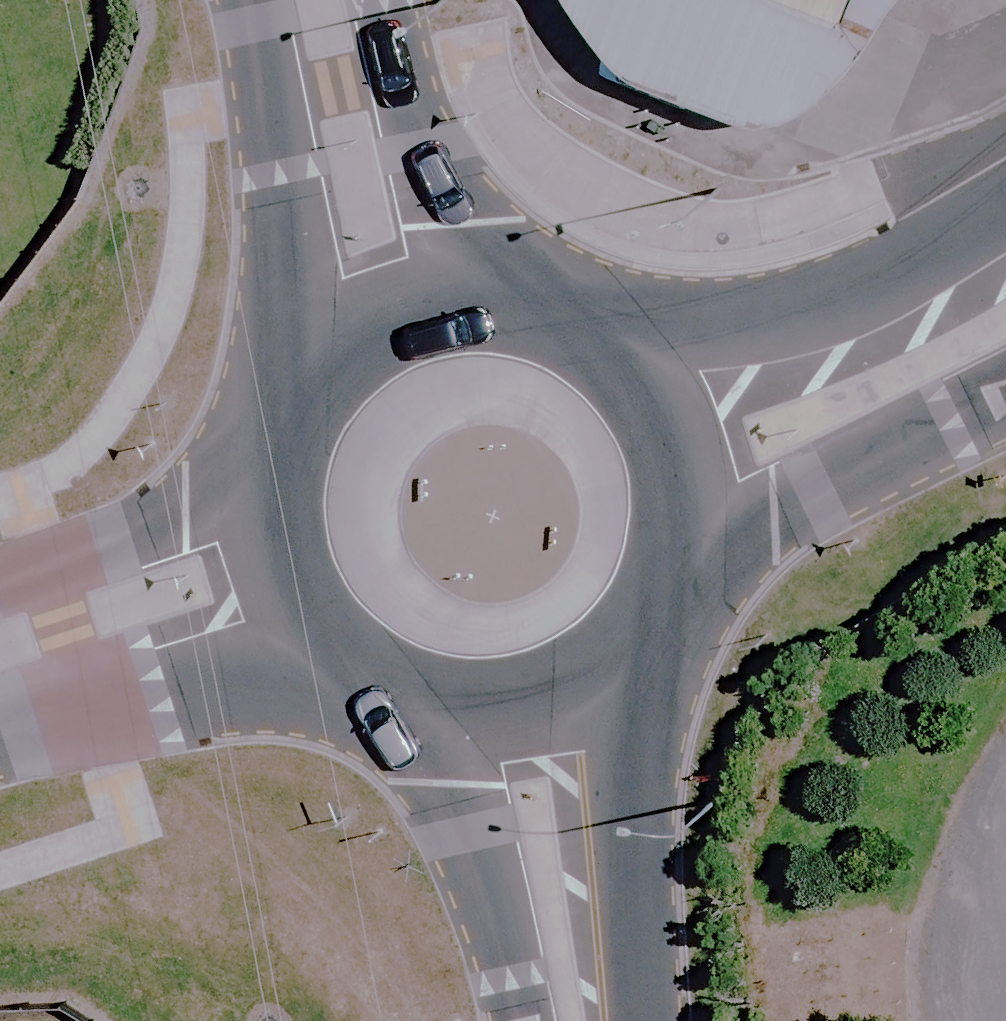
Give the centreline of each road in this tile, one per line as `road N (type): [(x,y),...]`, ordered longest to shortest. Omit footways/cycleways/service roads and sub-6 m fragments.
road 1 (secondary): [(391,314),(457,302),(515,304),(585,338),(629,374),(664,423),(680,472)]
road 2 (tertiary): [(1005,296),(768,438),(680,472)]
road 3 (secondary): [(536,708),(468,715),(404,705),(357,684),(323,652),(278,557)]
road 4 (secondary): [(391,314),(366,237),(317,0)]
road 5 (secondary): [(569,1020),(536,708)]
road 6 (secondary): [(680,472),(686,540),(667,599),(635,651),(594,687),(536,708)]
road 7 (tertiary): [(278,557),(0,657)]
road 8 (secondary): [(278,557),(271,503),(277,447),(296,399),(338,349),(391,314)]

